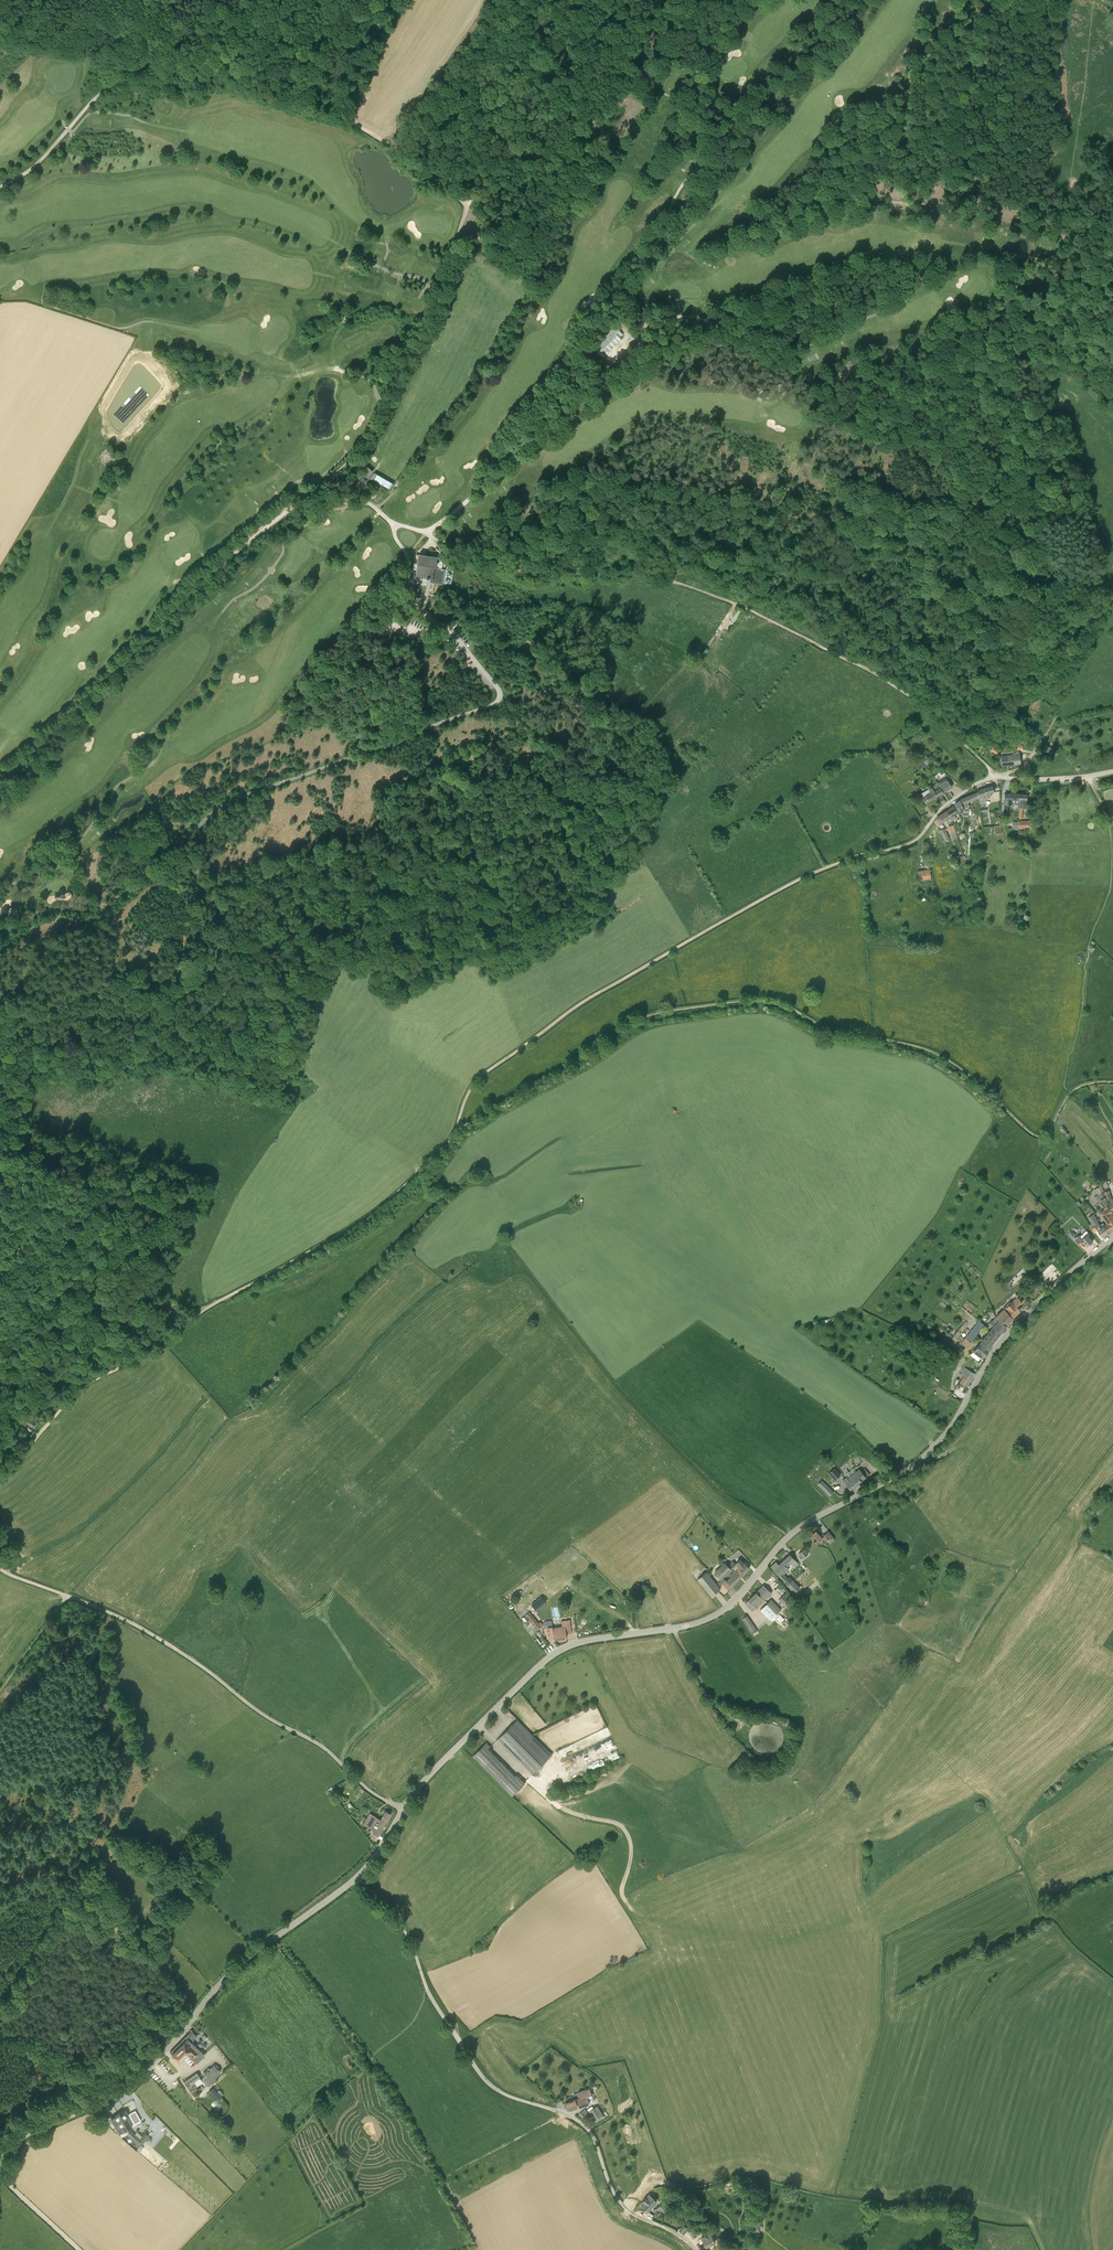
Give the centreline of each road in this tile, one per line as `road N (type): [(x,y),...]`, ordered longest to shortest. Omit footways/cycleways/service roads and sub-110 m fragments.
road 1 (unclassified): [(404,1808),(550,1657),(585,1641),(714,1615),(796,1530),(922,1458),(1008,1333),(1112,1236)]
road 2 (track): [(458,1127),(639,1019),(749,1000),(785,1006),(834,1031),(936,1053),(1038,1137),(1048,1134),(1071,1093)]
road 3 (track): [(998,777),(920,702),(744,608),(624,573),(498,567),(425,534)]
road 4 (track): [(458,1127),(480,1077),(585,1001),(801,878),(905,845),(926,828)]
road 5 (track): [(36,1436),(87,1384),(370,1216),(458,1127)]
road 6 (unclassified): [(696,2249),(621,2203),(592,2135),(578,2120),(484,2078),(431,1998),(403,1929),(356,1878)]
road 7 (unclassified): [(0,2153),(139,2077),(234,1970),(356,1878)]
road 8 (track): [(317,491),(189,595),(0,777)]
road 9 (track): [(644,332),(629,283),(679,190),(714,146),(732,107),(823,22)]
road 10 (track): [(367,1788),(324,1748),(177,1650),(67,1595)]
road 11 (track): [(933,462),(748,352),(713,323),(679,317),(642,334)]
road 12 (track): [(466,203),(420,332),(363,446),(330,480)]
road 13 (track): [(812,163),(857,192),(939,210),(962,226),(978,257),(1036,270),(1075,265)]
road 14 (track): [(425,534),(585,395),(642,334)]
road 15 (track): [(466,203),(516,165),(586,134),(662,0)]
road 16 (track): [(1039,10),(1051,104),(1030,171),(1075,265)]
road 17 (track): [(214,70),(165,63),(129,74),(92,102),(32,168),(0,187)]
road 18 (track): [(779,393),(800,347),(978,257)]
road 19 (track): [(493,1742),(555,1804),(628,1835),(622,1888),(632,1909)]
road 20 (unclassified): [(926,828),(947,804),(990,778),(1112,771)]
road 21 (track): [(0,892),(69,856),(116,787),(146,767)]
road 22 (track): [(643,194),(677,88),(734,34)]
road 23 (track): [(100,2102),(102,2034),(141,1963),(141,1926)]
road 24 (track): [(351,123),(214,70)]
road 25 (track): [(351,123),(466,203)]
road 26 (track): [(674,1628),(714,1705),(742,1723),(735,1730)]
road 27 (track): [(379,512),(326,561),(298,566),(281,557)]

